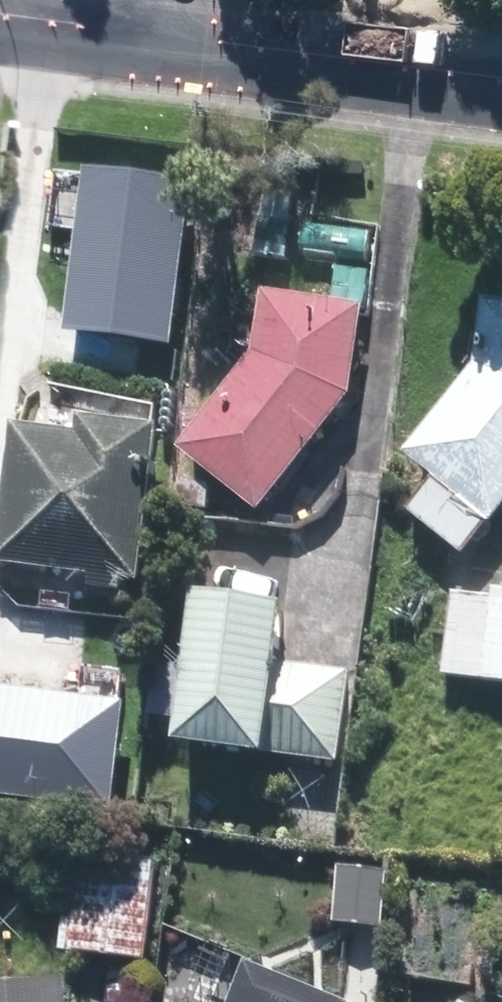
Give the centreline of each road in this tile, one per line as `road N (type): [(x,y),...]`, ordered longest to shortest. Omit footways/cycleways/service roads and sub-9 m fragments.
road 1 (residential): [(501,78),(157,33)]
road 2 (residential): [(157,33),(0,13)]

